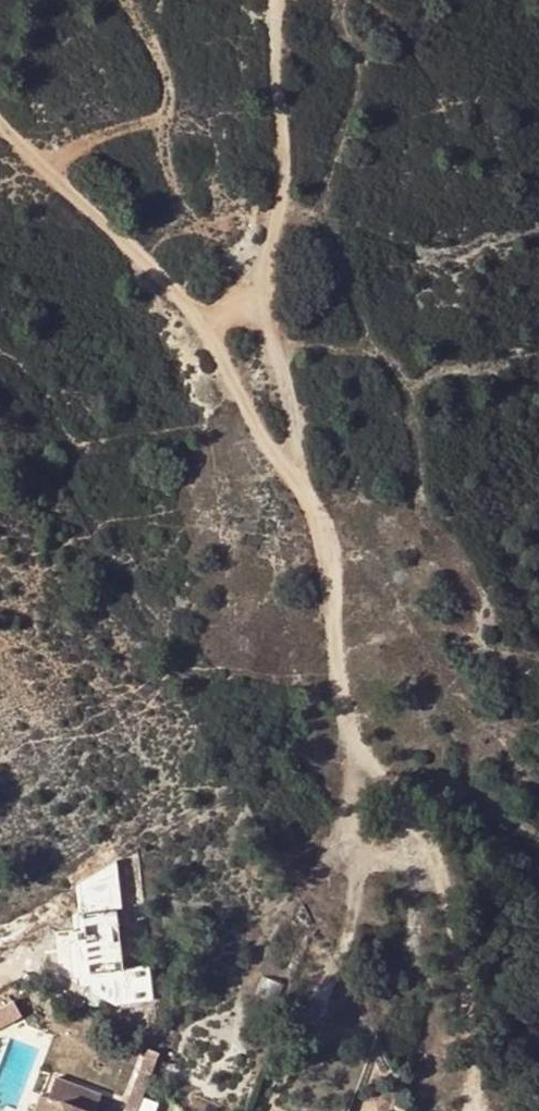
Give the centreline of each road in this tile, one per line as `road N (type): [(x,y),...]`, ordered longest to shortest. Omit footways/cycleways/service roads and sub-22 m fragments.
road 1 (track): [(295,0),(287,343),(335,530),(352,736),(435,864),(477,1110)]
road 2 (track): [(335,530),(215,307),(0,114)]

